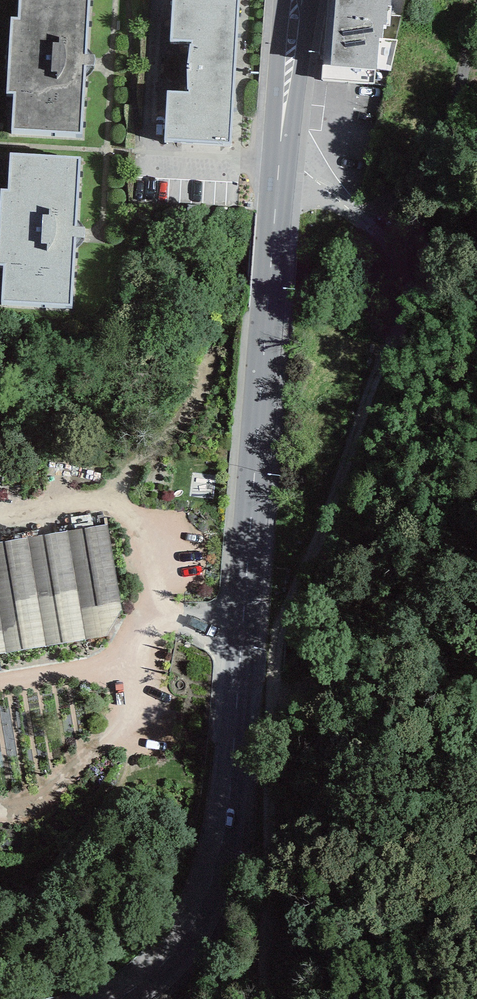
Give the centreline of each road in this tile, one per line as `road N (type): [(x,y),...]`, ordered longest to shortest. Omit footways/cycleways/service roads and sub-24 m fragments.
road 1 (tertiary): [(295,0),(229,809),(197,913),(172,950),(107,998)]
road 2 (track): [(385,348),(285,648),(277,998)]

